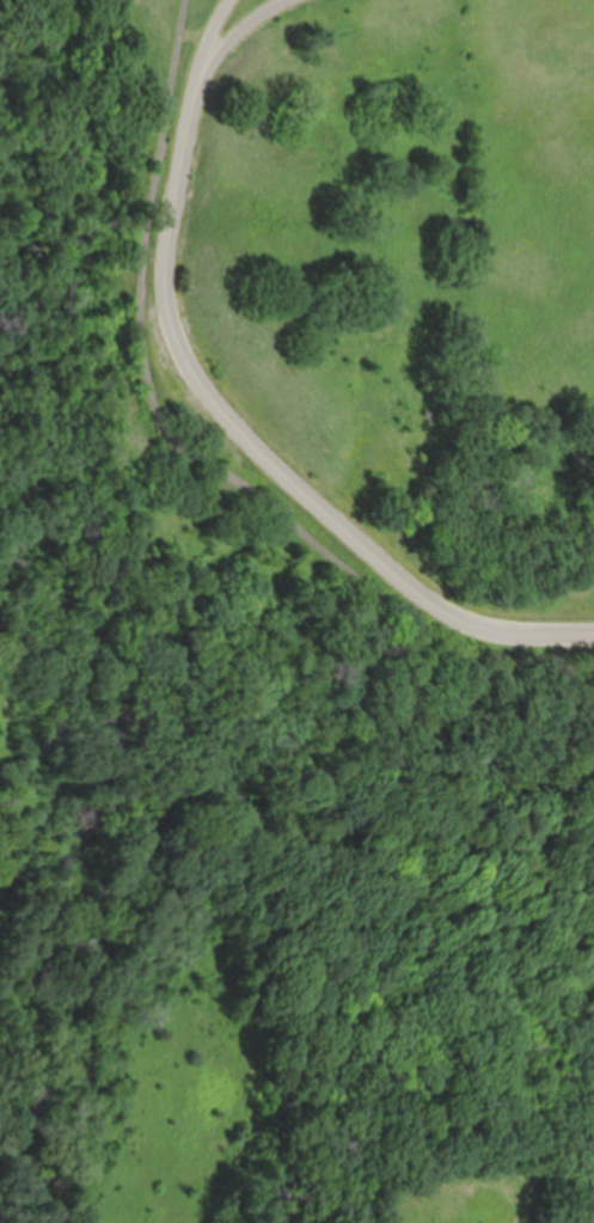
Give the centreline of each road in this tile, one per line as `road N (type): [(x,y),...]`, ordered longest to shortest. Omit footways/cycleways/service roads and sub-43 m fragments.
road 1 (residential): [(204,77),(166,256),(170,313),(195,372),(284,475),(448,614),(492,634),(593,635)]

